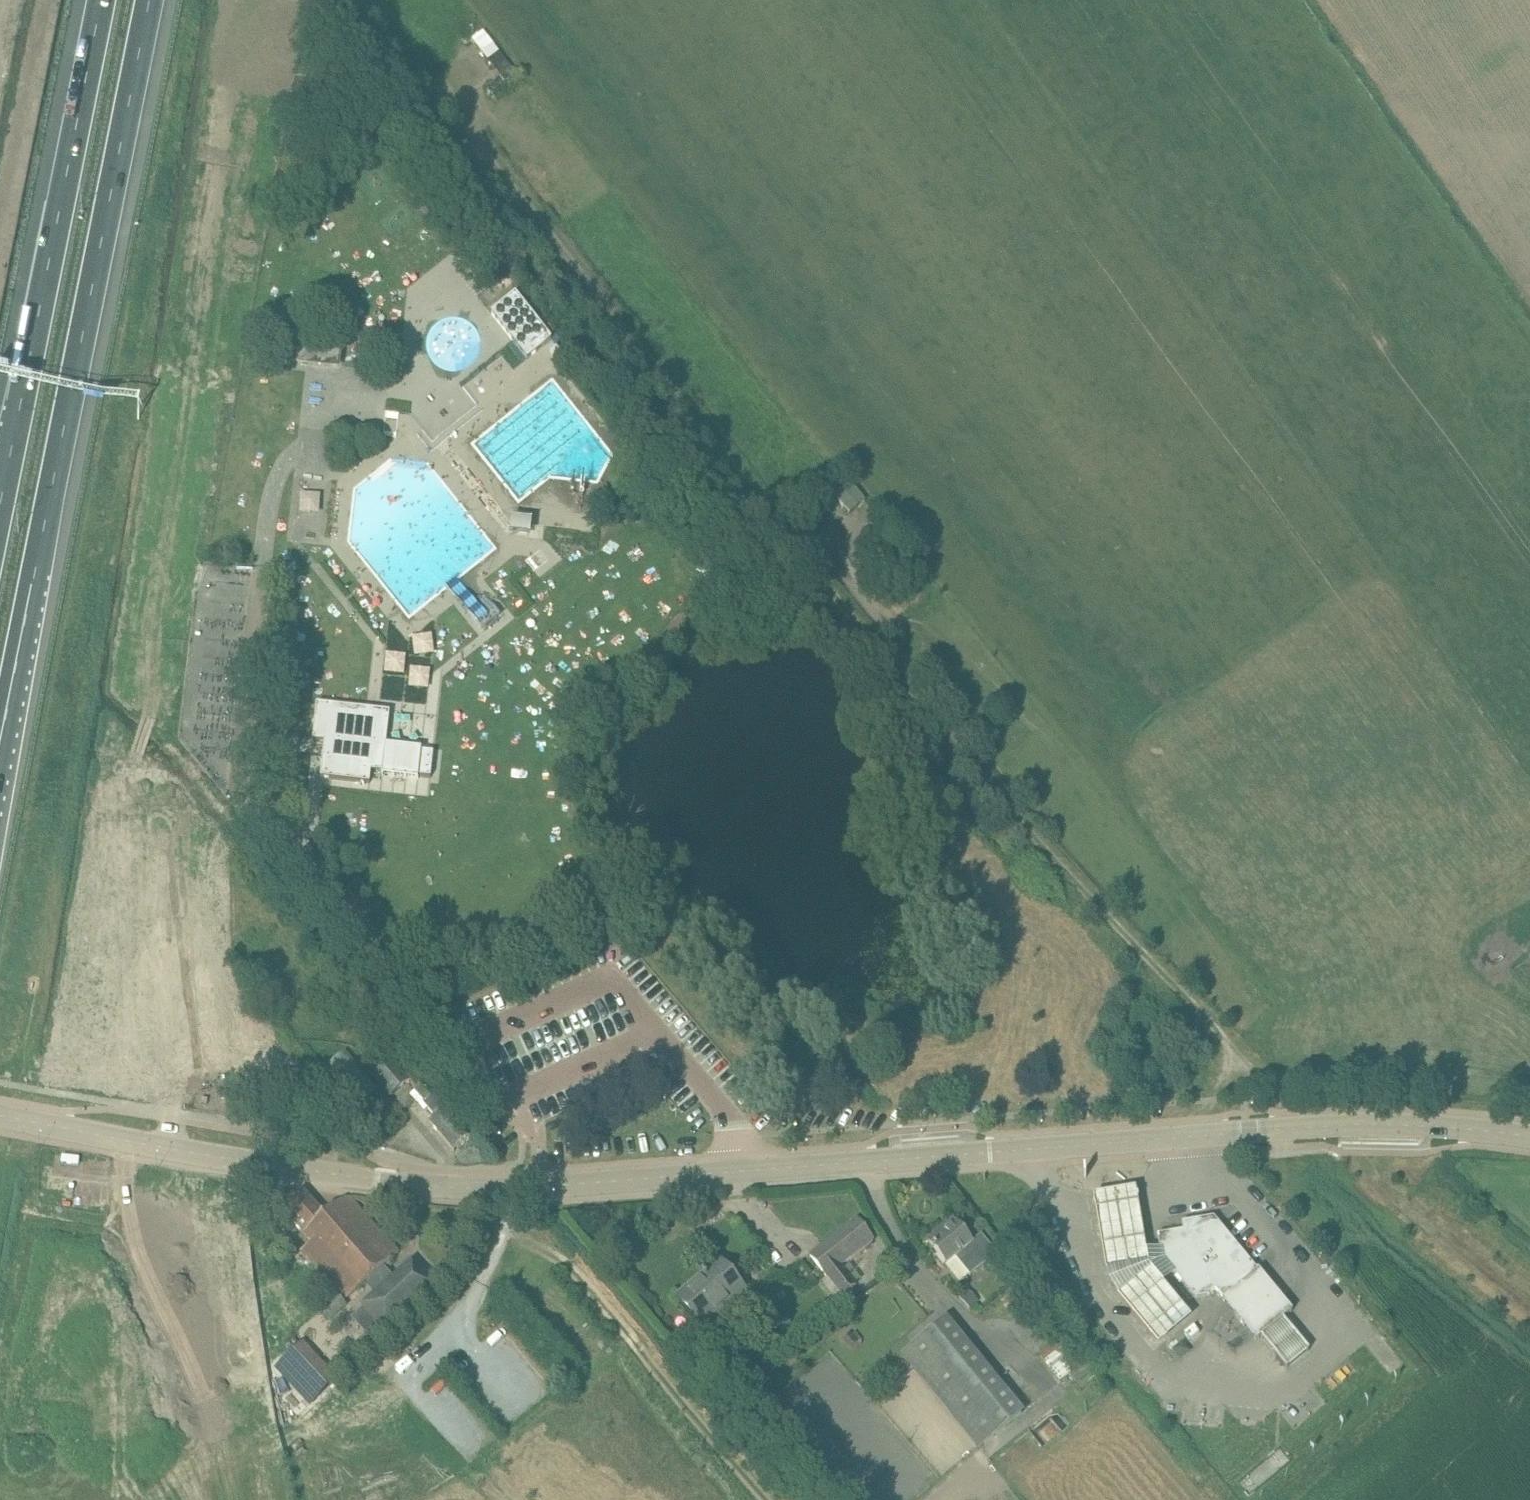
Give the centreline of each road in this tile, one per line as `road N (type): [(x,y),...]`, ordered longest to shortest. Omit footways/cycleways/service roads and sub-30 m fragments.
road 1 (tertiary): [(1529,1136),(1430,1125),(1308,1126),(496,1187),(384,1180),(0,1115)]
road 2 (motorway): [(134,1499),(85,1203),(74,1063),(76,886),(104,628),(223,0)]
road 3 (motorway): [(0,746),(151,0)]
road 4 (motorway): [(99,0),(0,492)]
road 5 (track): [(171,1146),(179,1229),(237,1499)]

